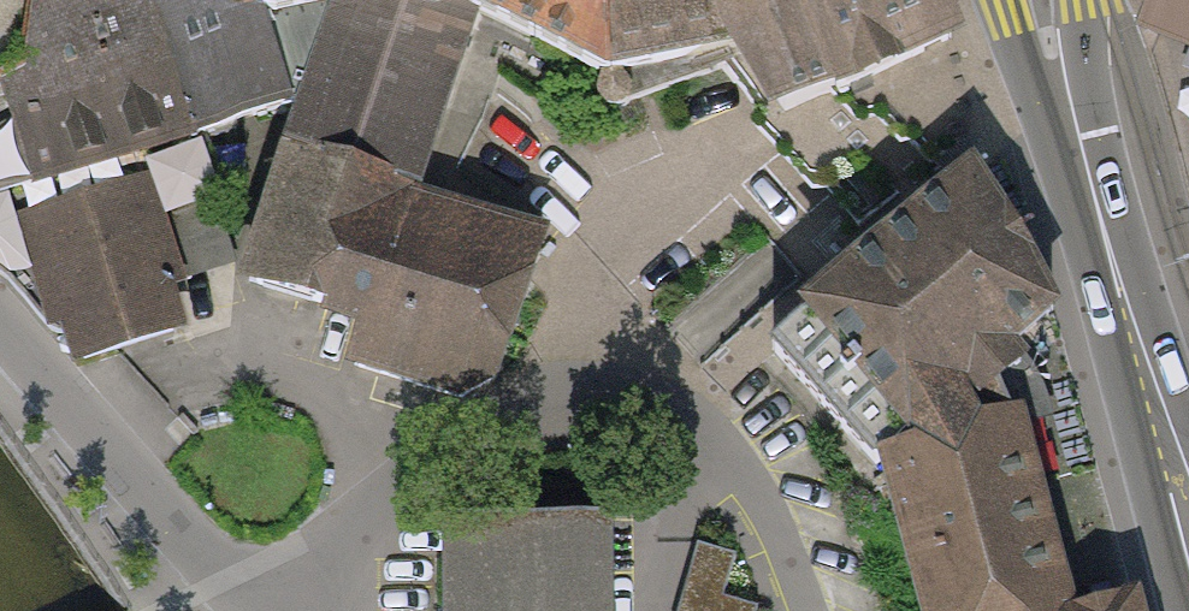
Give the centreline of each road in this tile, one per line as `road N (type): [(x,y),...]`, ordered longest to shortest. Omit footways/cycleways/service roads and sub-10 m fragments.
road 1 (residential): [(230,582),(331,542),(540,414),(630,402),(672,414),(722,453),(765,510),(807,610)]
road 2 (secondary): [(1188,508),(1131,332),(1044,0)]
road 3 (residential): [(0,323),(230,582)]

